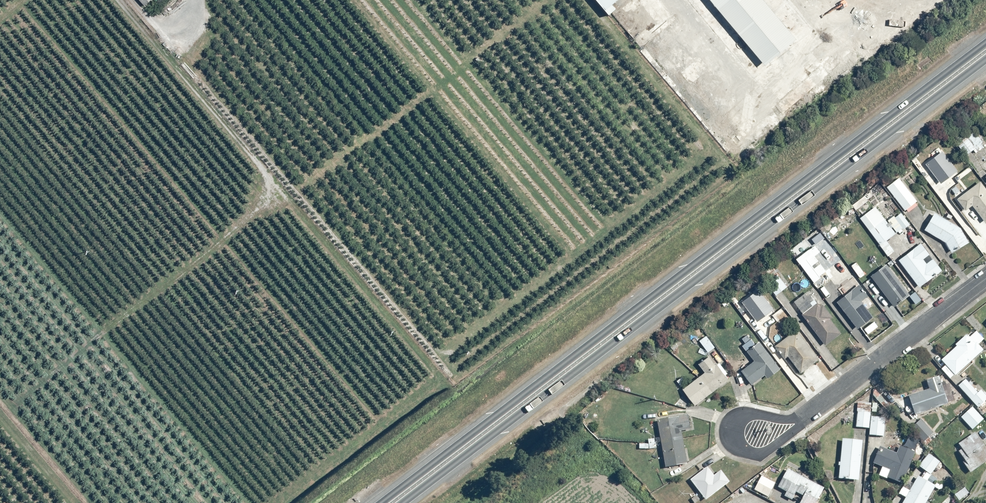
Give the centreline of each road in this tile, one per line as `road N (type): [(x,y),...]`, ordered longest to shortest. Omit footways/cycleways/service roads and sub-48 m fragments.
road 1 (trunk): [(378,502),(985,40)]
road 2 (trunk): [(985,60),(403,502)]
road 3 (residential): [(985,265),(782,427),(737,429)]

